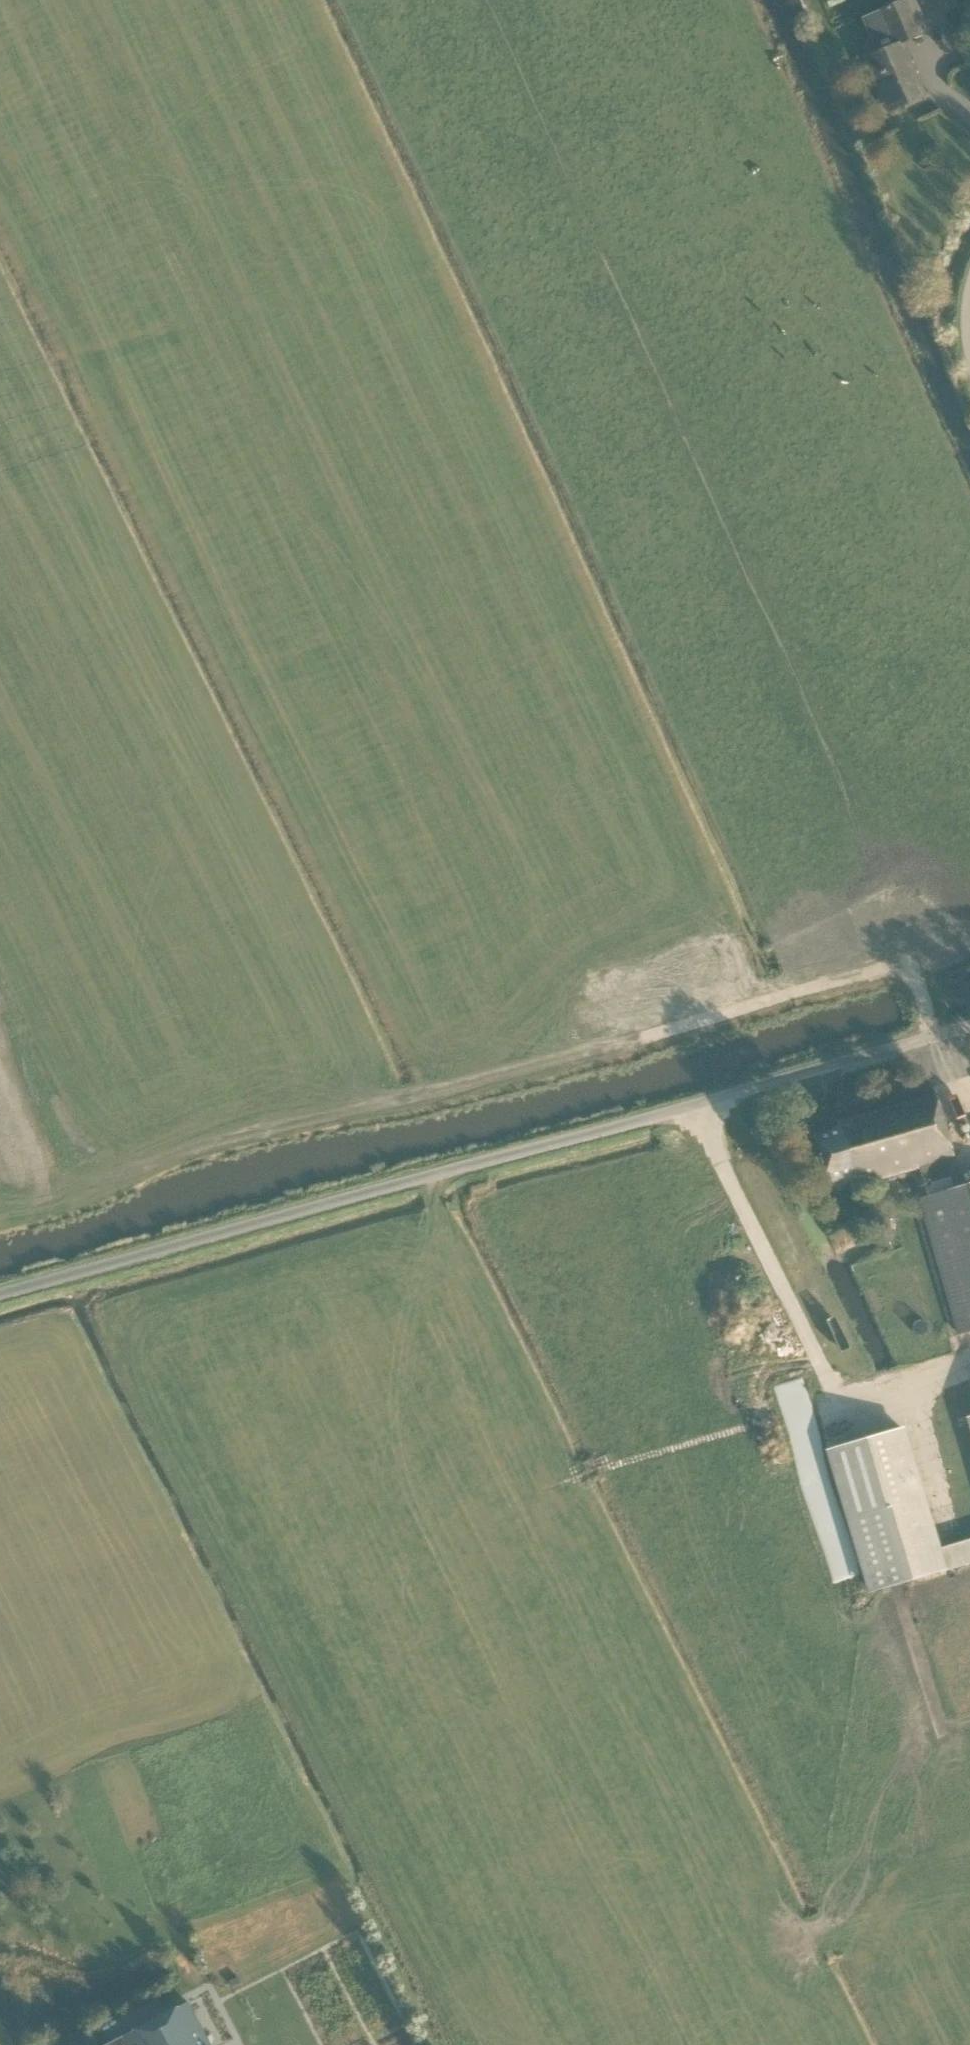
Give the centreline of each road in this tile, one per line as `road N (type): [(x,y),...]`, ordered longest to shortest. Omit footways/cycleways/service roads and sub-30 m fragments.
road 1 (unclassified): [(0,1294),(969,1027)]

